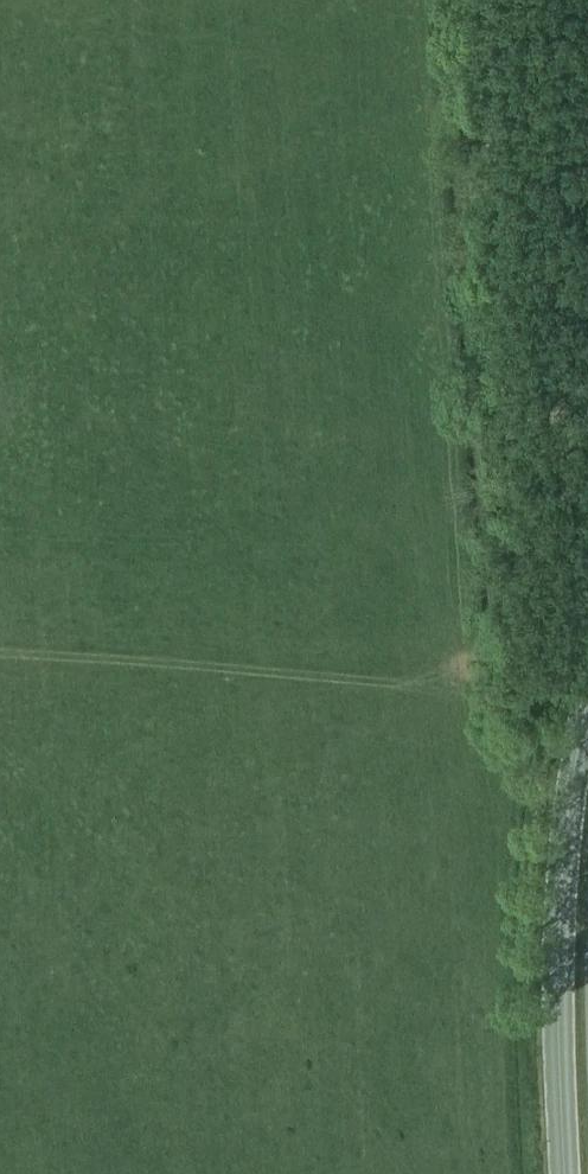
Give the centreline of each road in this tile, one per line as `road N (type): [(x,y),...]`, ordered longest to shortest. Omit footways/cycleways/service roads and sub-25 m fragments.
road 1 (secondary): [(567,1173),(563,840),(587,718)]

